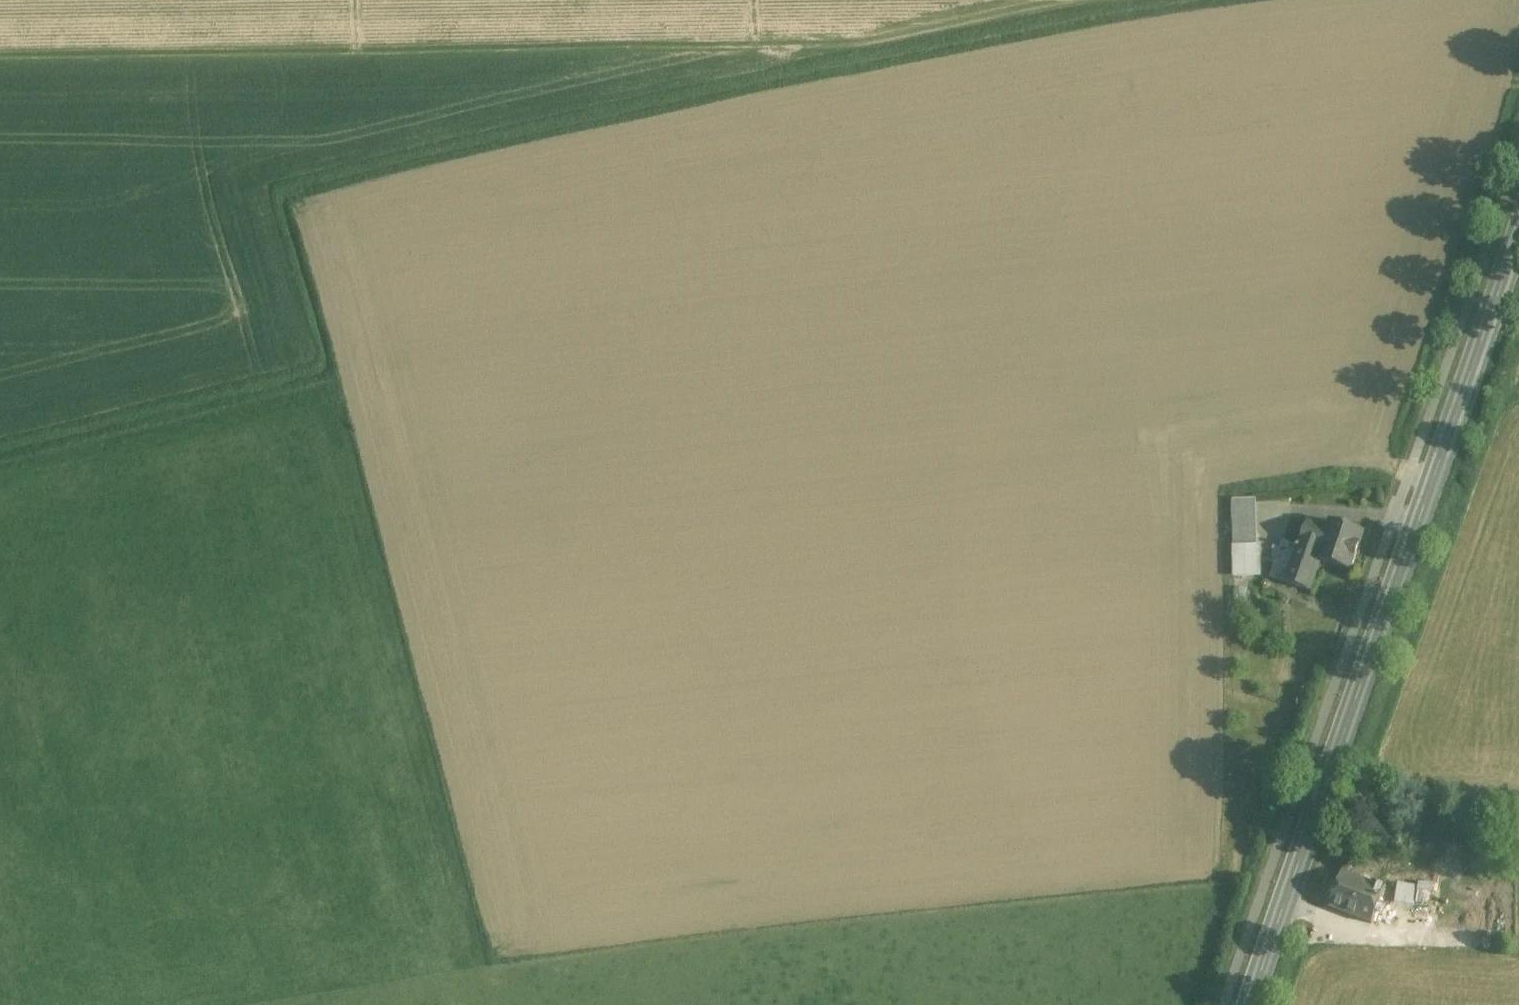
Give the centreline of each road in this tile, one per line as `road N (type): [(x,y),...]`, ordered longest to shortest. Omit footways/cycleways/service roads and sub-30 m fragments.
road 1 (secondary): [(1248,1004),(1518,231)]

